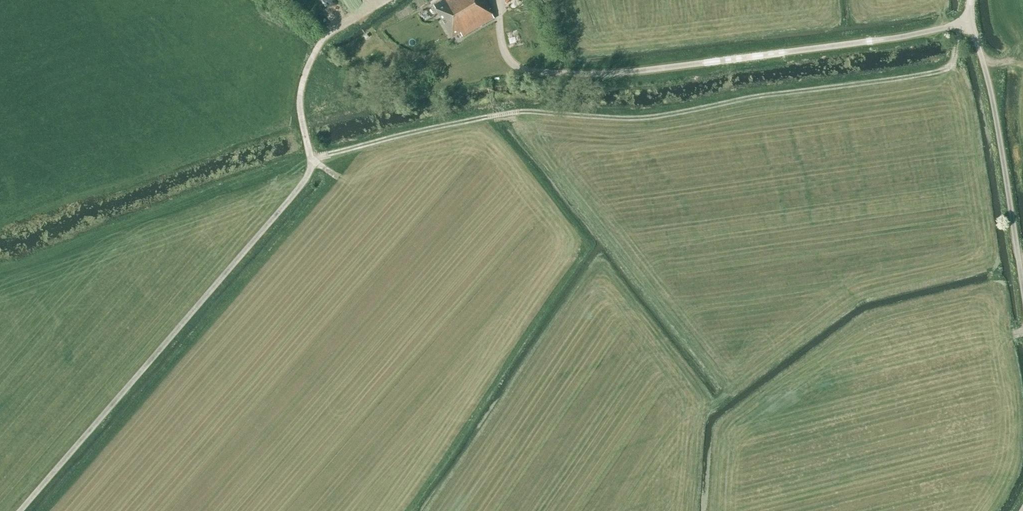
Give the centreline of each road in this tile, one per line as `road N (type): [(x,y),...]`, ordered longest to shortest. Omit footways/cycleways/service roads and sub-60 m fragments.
road 1 (unclassified): [(1022,285),(969,0)]

